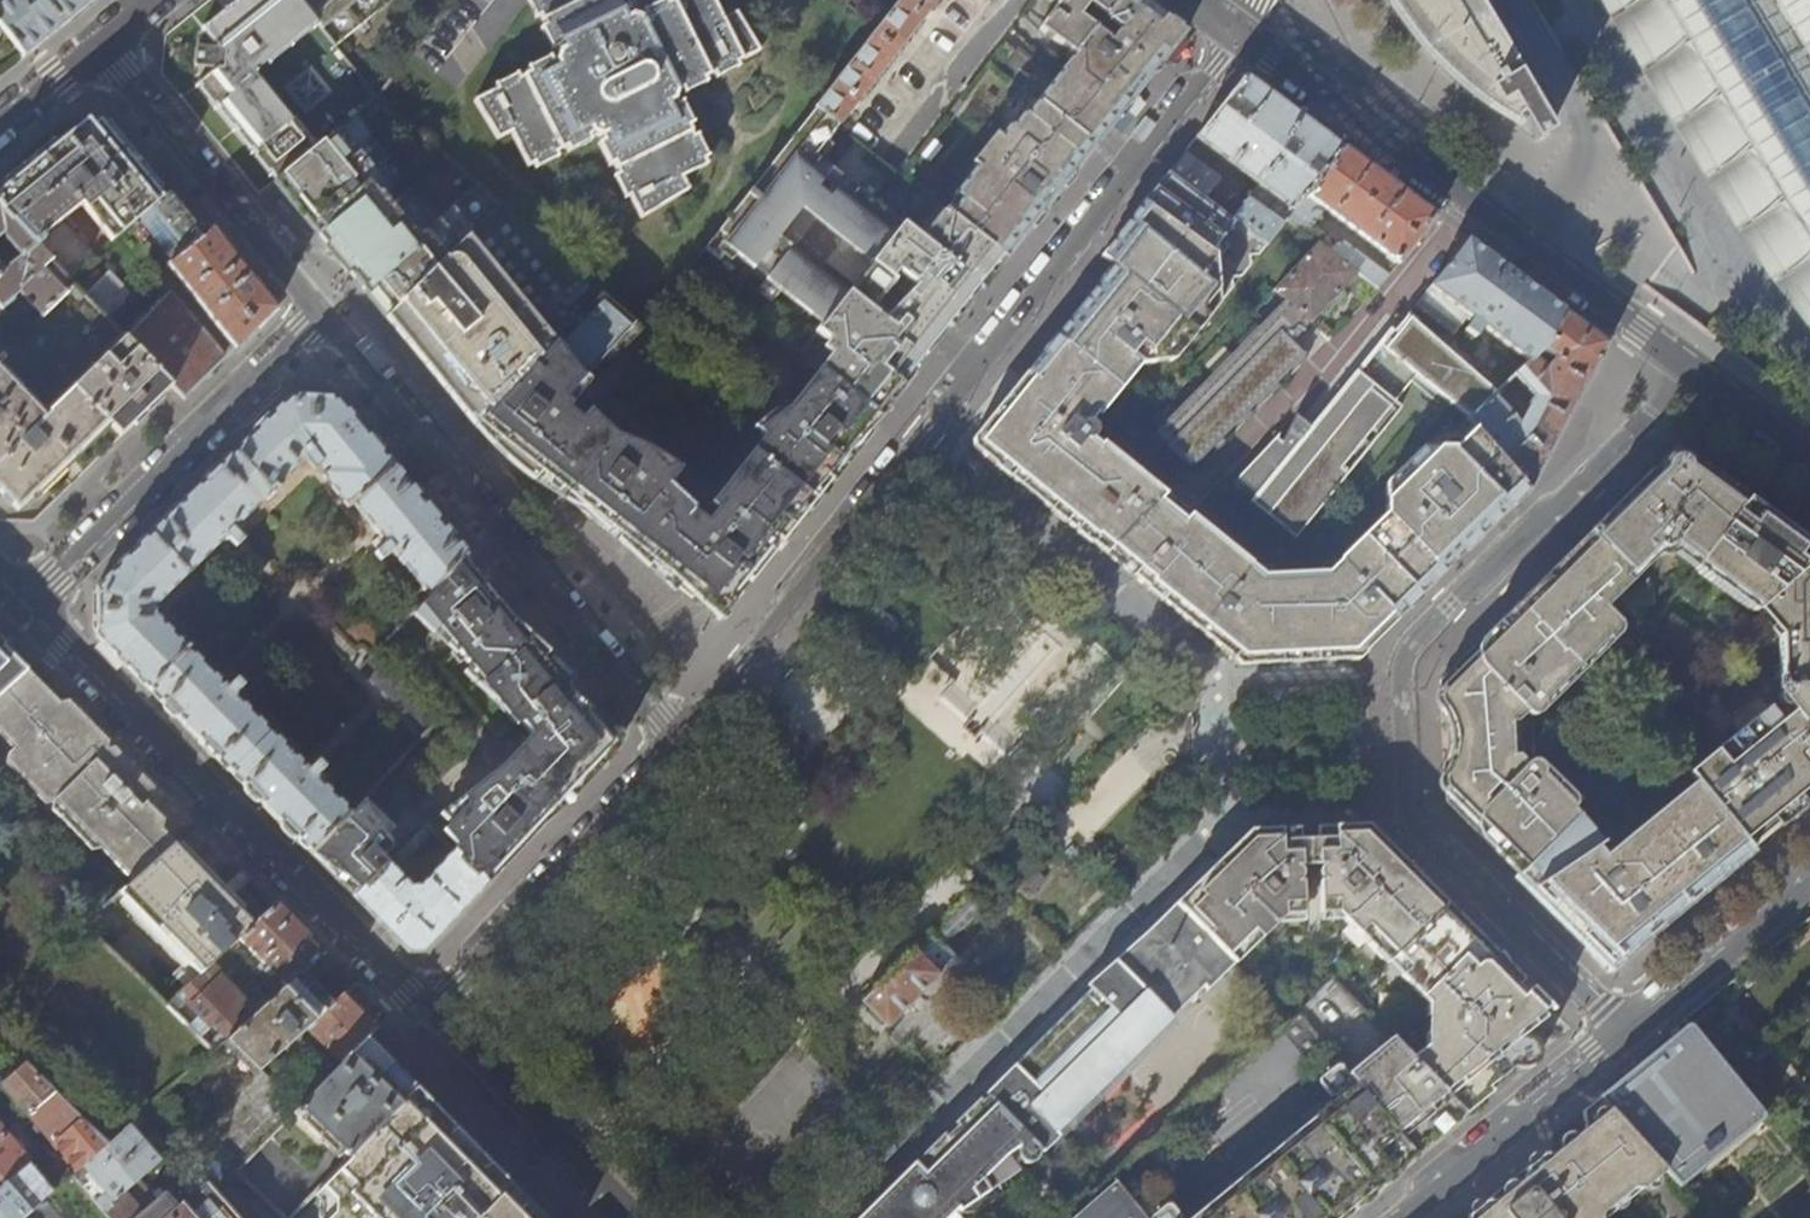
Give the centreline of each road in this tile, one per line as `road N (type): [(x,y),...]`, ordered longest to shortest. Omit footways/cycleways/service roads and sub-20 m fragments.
road 1 (residential): [(1234,27),(1215,64),(679,735)]
road 2 (residential): [(1234,27),(1809,454)]
road 3 (residential): [(425,1013),(24,605)]
road 4 (residential): [(327,315),(679,735)]
road 5 (residential): [(1401,1217),(1809,882)]
road 6 (residential): [(327,315),(24,605)]
road 7 (residential): [(679,735),(425,1013)]
road 8 (residential): [(102,39),(327,315)]
road 9 (residential): [(631,1217),(425,1013)]
road 10 (residential): [(0,122),(102,39)]

